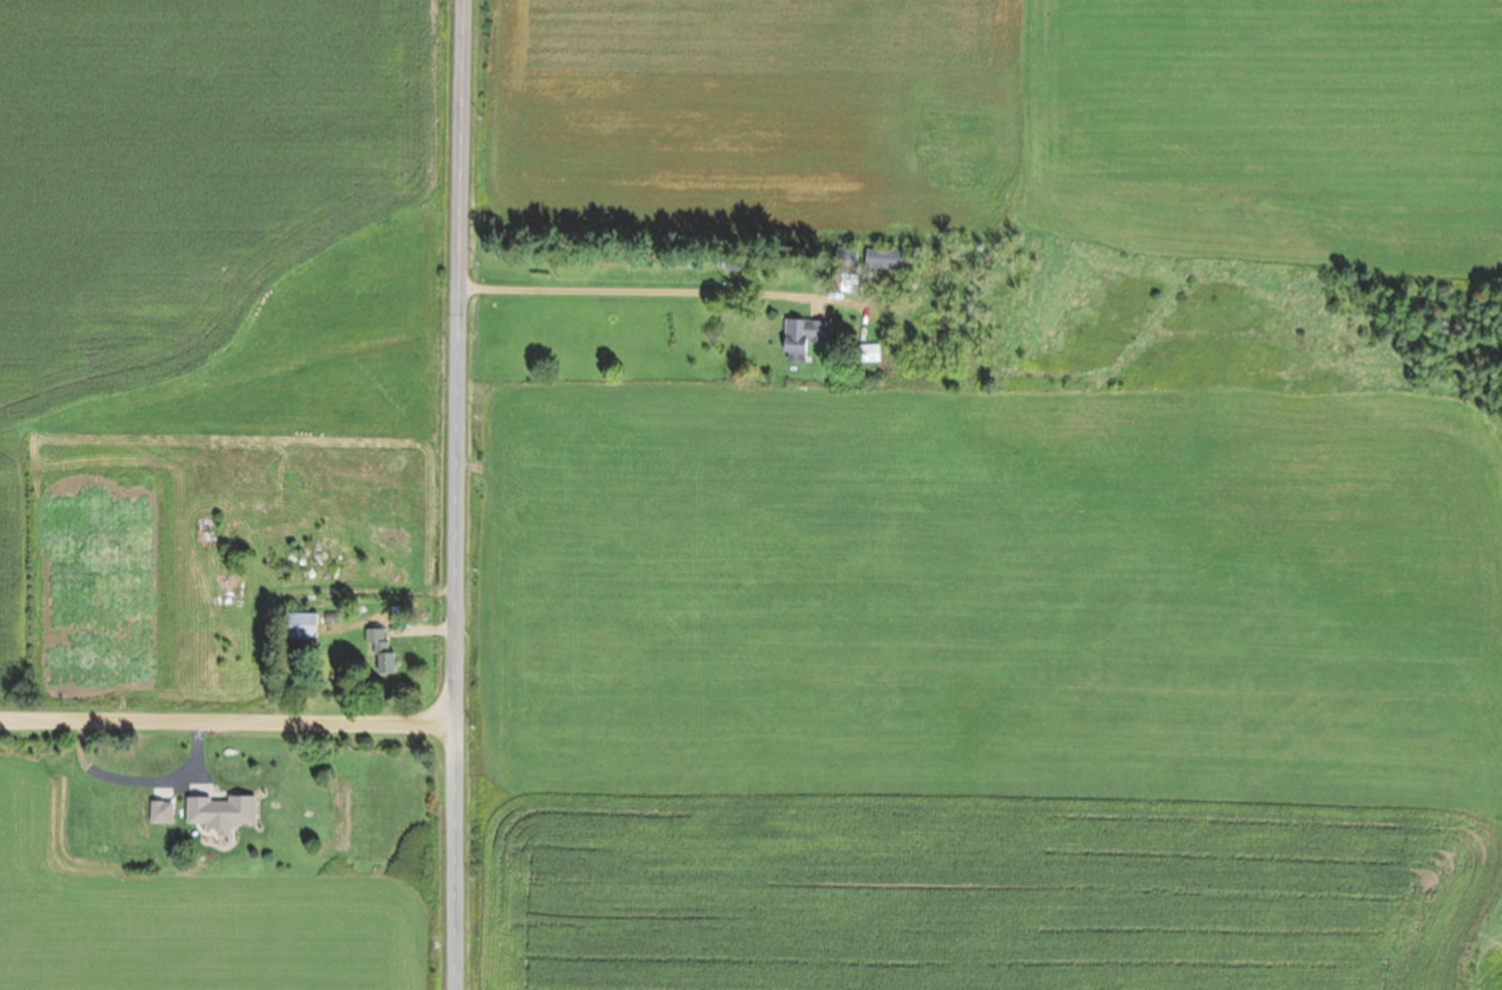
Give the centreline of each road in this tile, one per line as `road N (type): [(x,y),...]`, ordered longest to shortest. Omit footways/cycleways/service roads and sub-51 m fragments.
road 1 (tertiary): [(455,989),(462,0)]
road 2 (residential): [(0,722),(455,725)]

